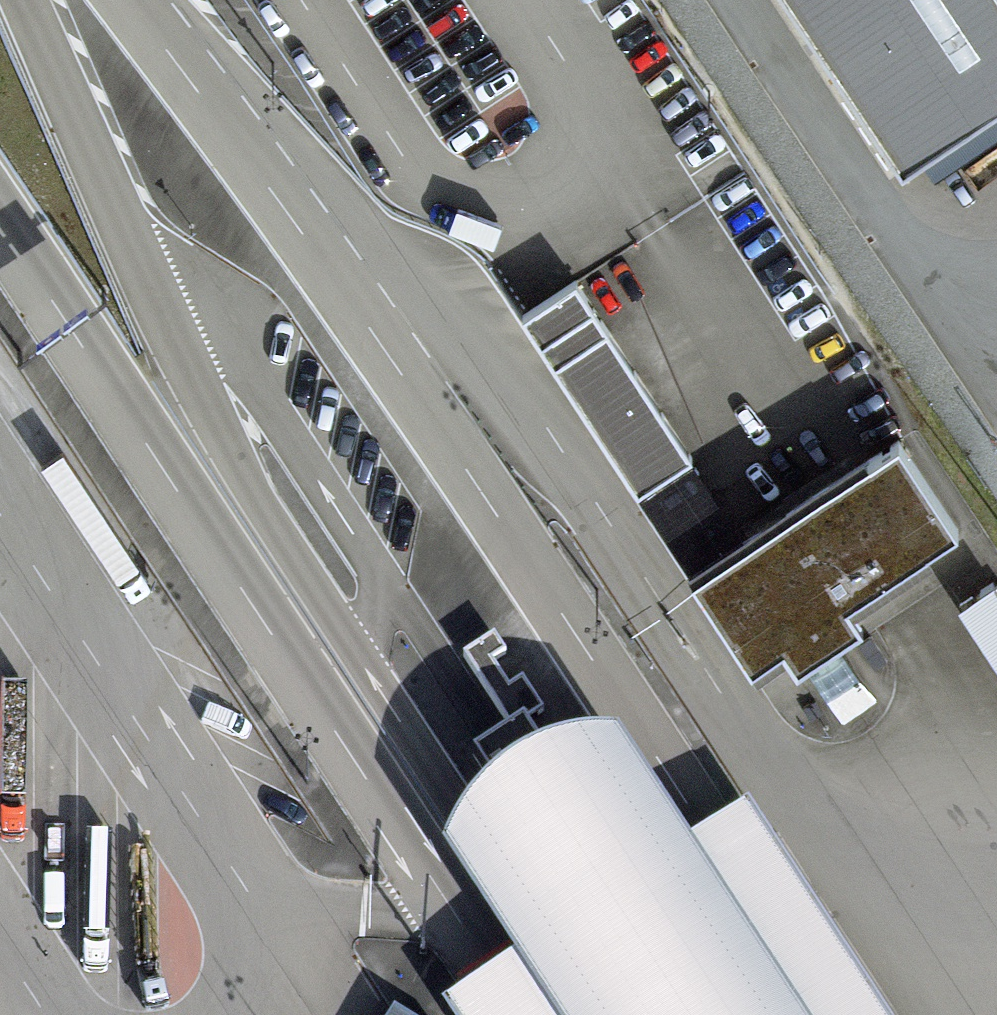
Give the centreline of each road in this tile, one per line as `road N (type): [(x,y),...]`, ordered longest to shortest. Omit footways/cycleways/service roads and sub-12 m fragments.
road 1 (trunk): [(802,970),(348,296),(127,0)]
road 2 (trunk): [(0,226),(378,796)]
road 3 (motorway): [(378,796),(519,1014)]

